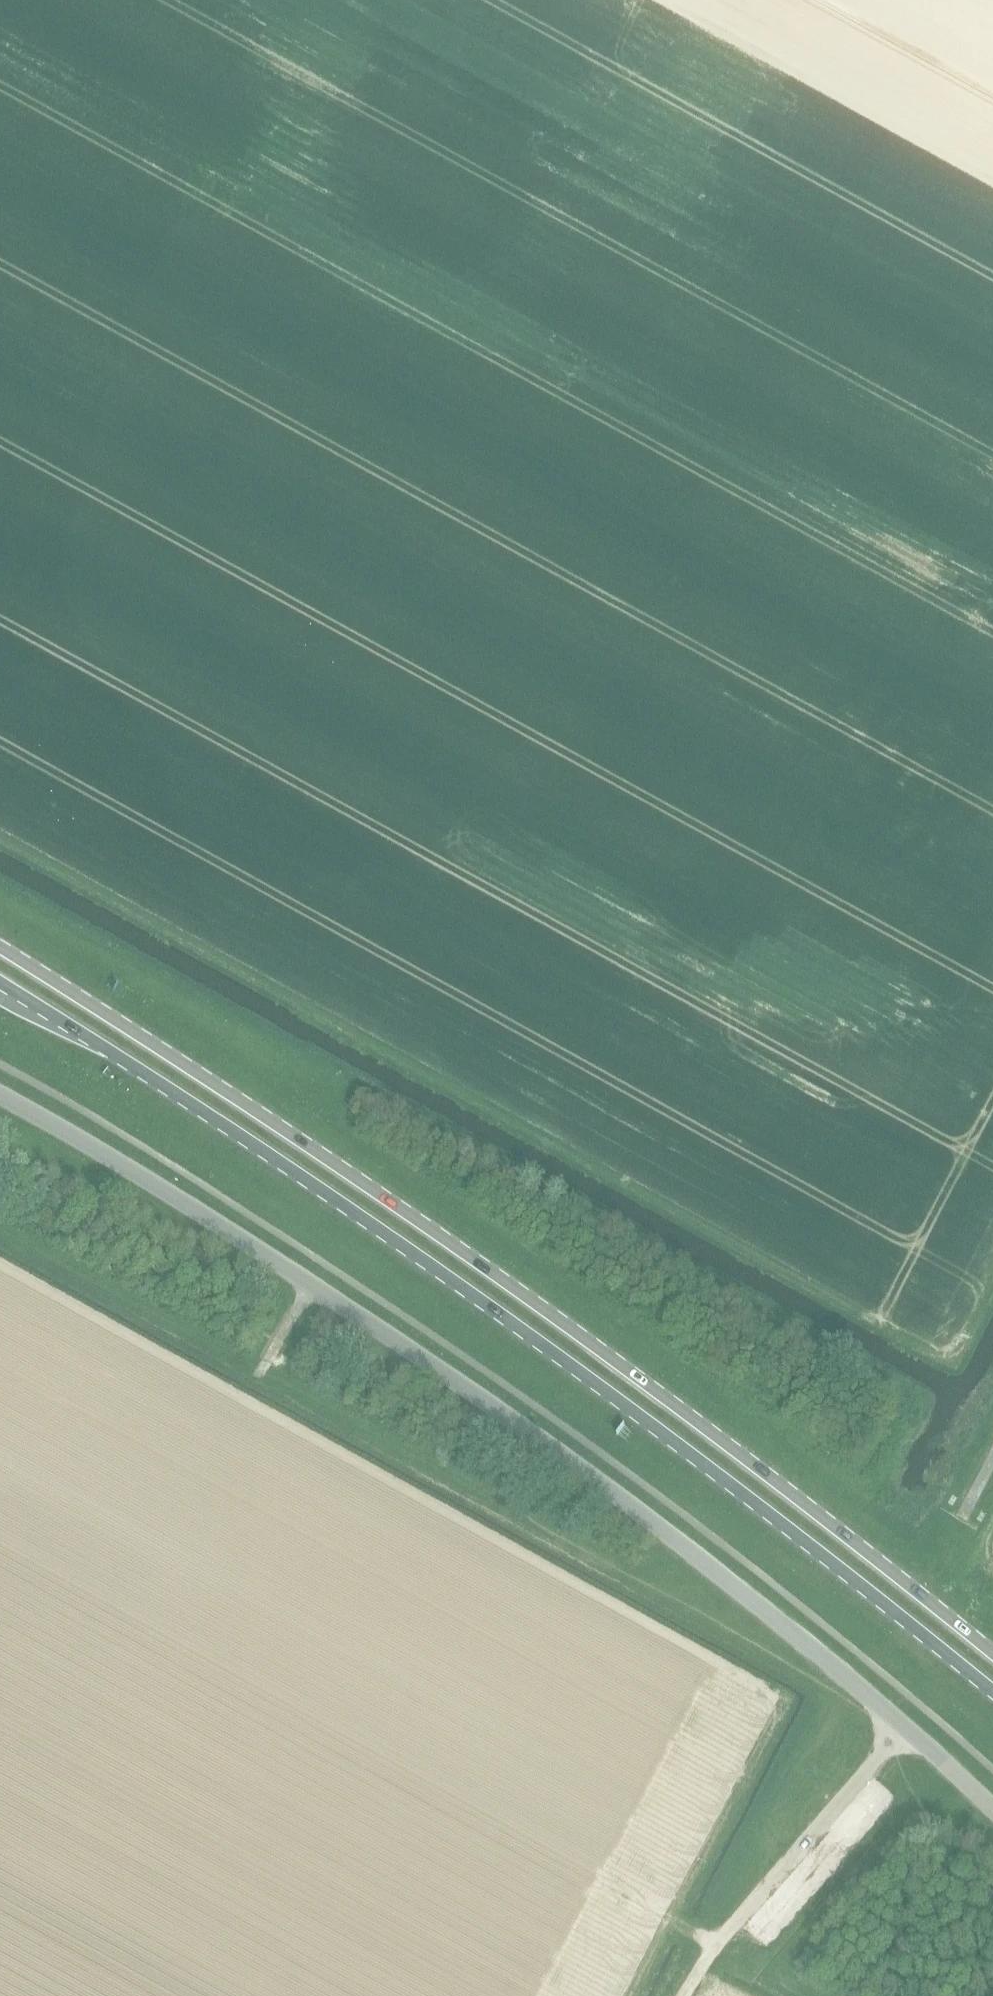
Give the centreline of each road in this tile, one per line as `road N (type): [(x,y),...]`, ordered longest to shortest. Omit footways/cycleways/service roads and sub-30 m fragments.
road 1 (unclassified): [(992,1810),(793,1634),(591,1477),(310,1282),(0,1097)]
road 2 (primary): [(992,1655),(538,1302),(0,946)]
road 3 (primary): [(0,982),(524,1333),(992,1690)]
road 4 (track): [(905,1727),(729,1928),(684,1995)]

